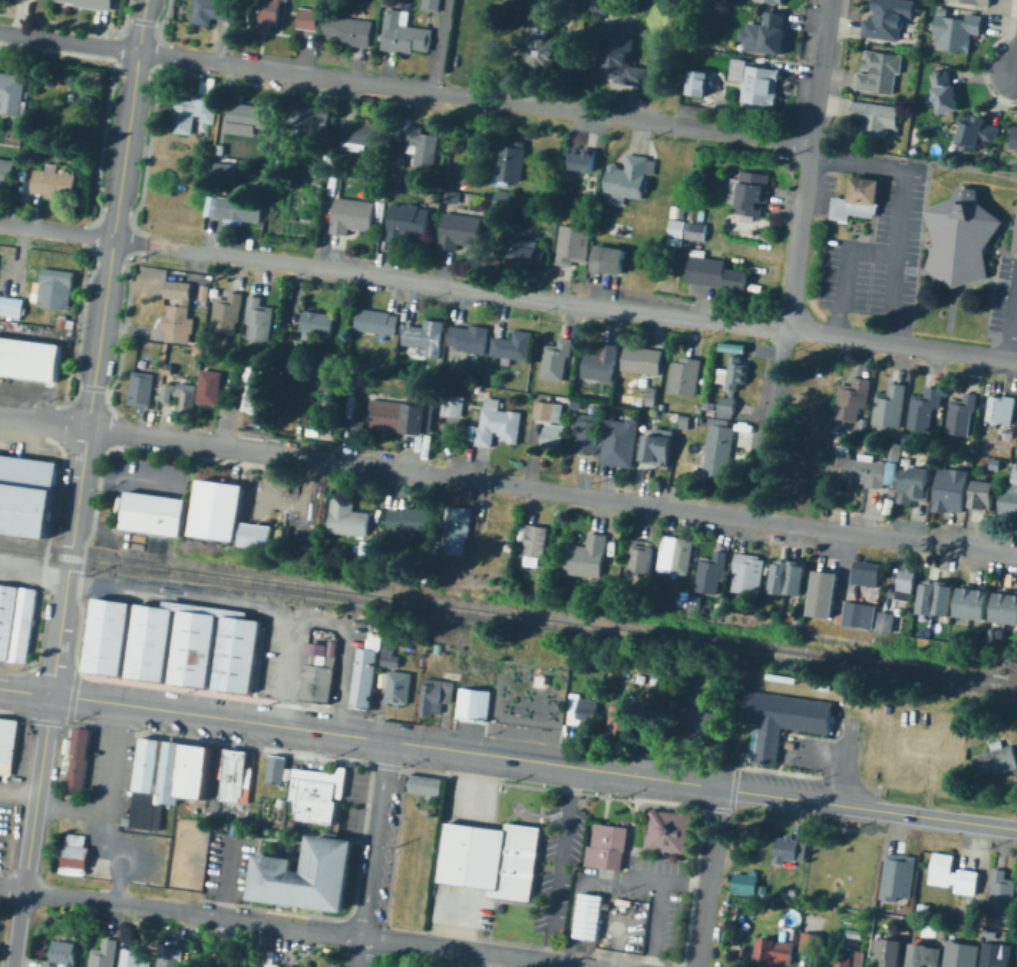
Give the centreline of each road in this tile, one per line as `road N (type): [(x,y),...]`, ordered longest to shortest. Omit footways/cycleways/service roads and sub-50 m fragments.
road 1 (residential): [(1016,362),(175,246)]
road 2 (residential): [(1016,555),(289,454)]
road 3 (residential): [(147,0),(53,695)]
road 4 (residential): [(811,143),(140,52)]
road 5 (residential): [(811,143),(758,517)]
road 6 (tertiary): [(53,695),(390,741)]
road 7 (tertiary): [(390,741),(724,788)]
road 8 (tertiary): [(724,788),(1016,830)]
road 9 (residential): [(581,966),(366,937)]
road 10 (residential): [(289,454),(90,427)]
road 11 (residential): [(390,741),(366,937)]
road 12 (residential): [(53,695),(26,890)]
road 13 (residential): [(724,788),(699,966)]
road 14 (residential): [(197,914),(26,890)]
road 15 (residential): [(366,937),(197,914)]
road 16 (residential): [(831,0),(811,143)]
road 17 (residential): [(140,52),(0,32)]

